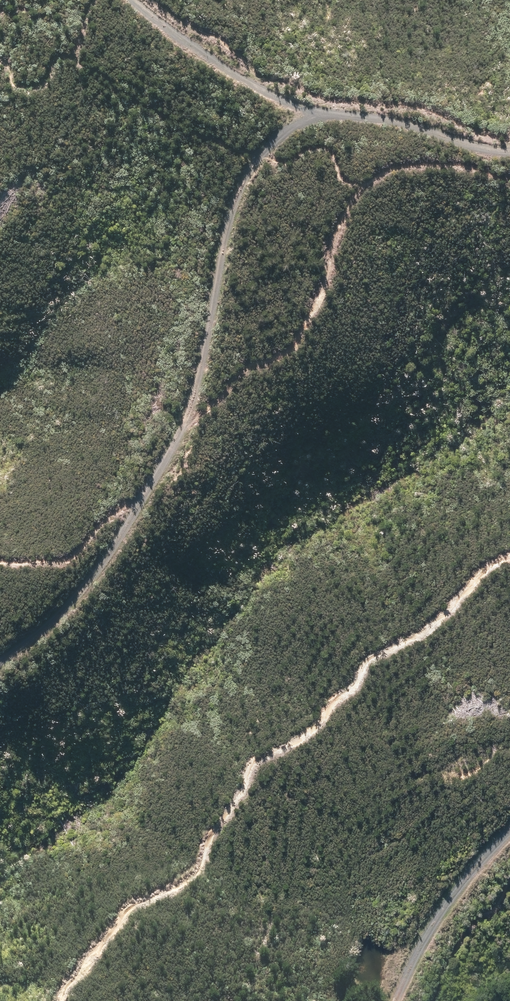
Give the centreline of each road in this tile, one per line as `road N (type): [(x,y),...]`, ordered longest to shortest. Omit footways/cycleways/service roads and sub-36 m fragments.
road 1 (track): [(323,113),(280,135),(243,181),(197,383),(138,508),(74,599),(0,663)]
road 2 (track): [(137,0),(233,71),(323,113),(509,146)]
road 3 (track): [(509,829),(423,936),(394,1000)]

